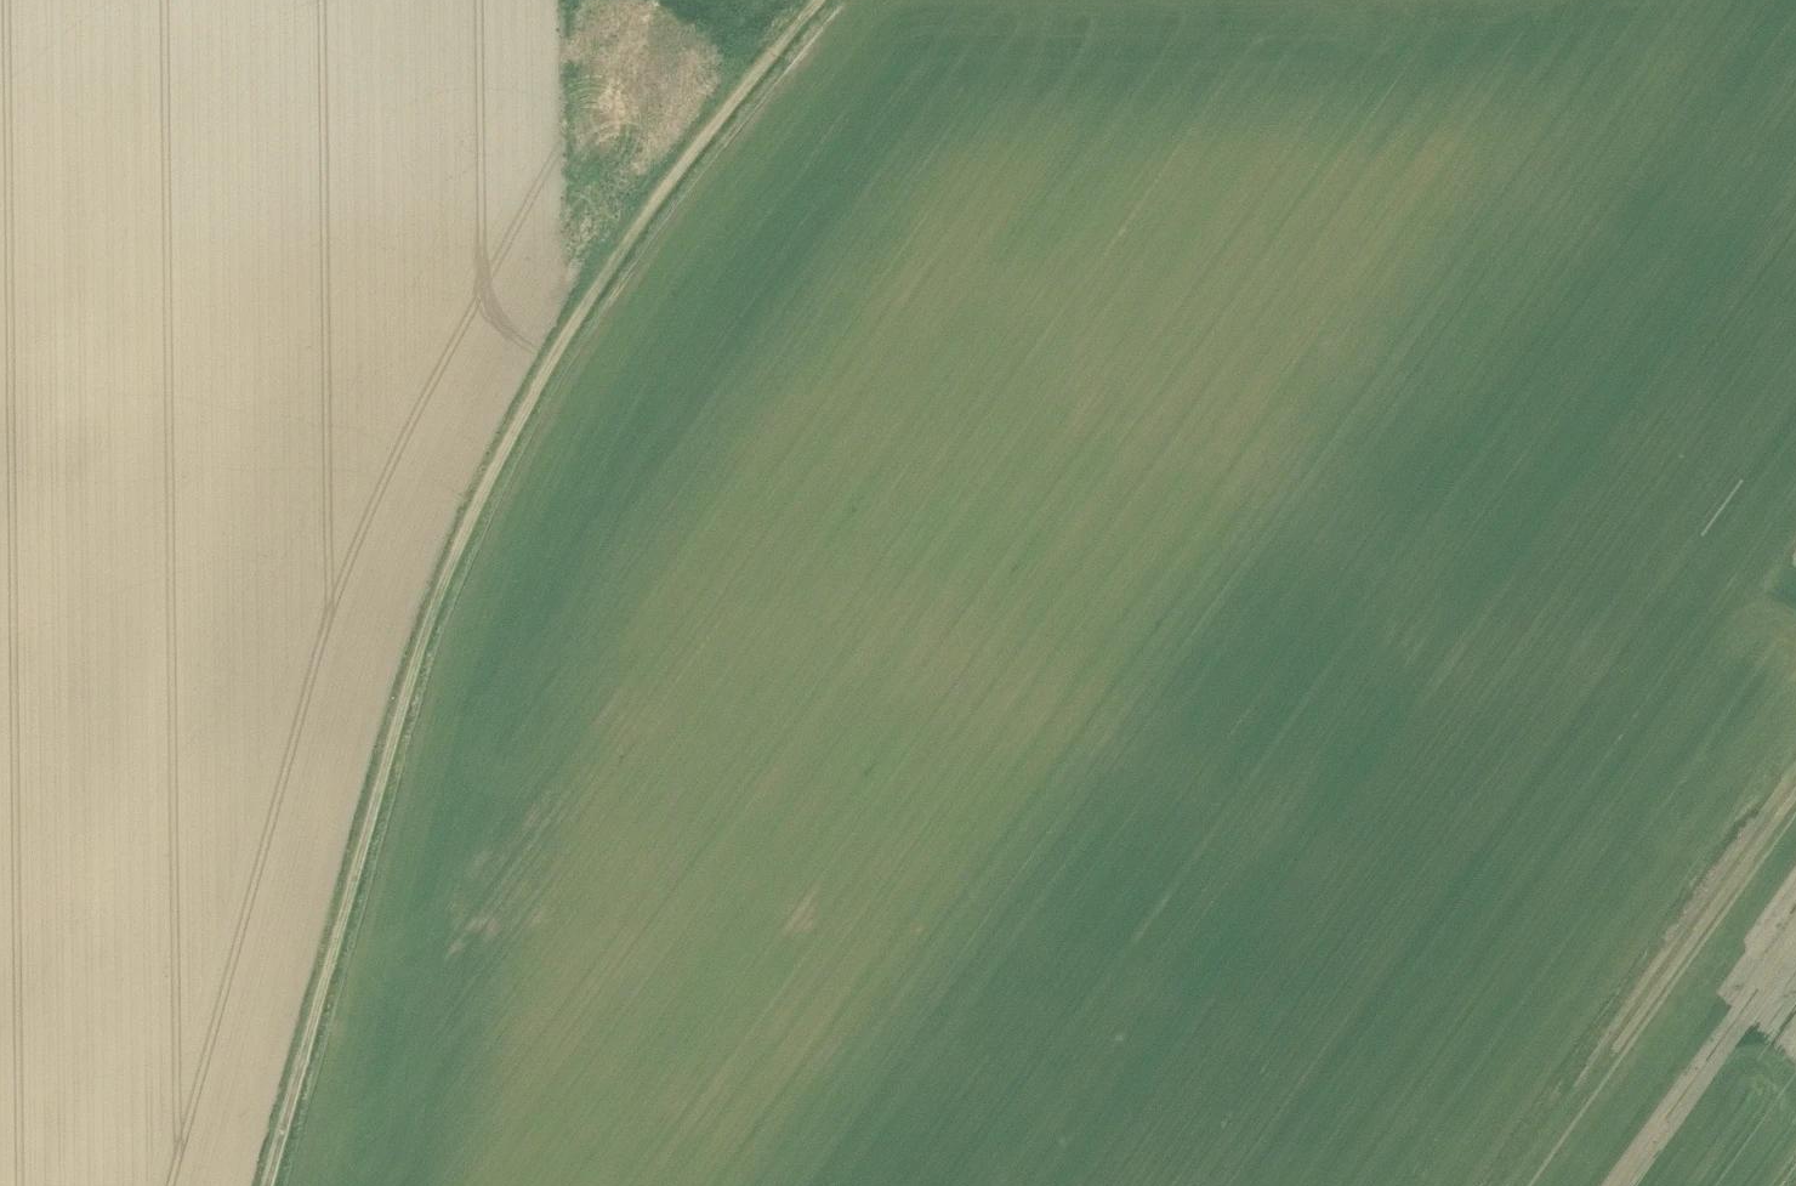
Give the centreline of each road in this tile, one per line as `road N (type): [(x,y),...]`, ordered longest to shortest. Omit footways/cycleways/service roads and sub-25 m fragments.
road 1 (track): [(264,1185),(429,614),(523,400),(668,172),(811,0)]

